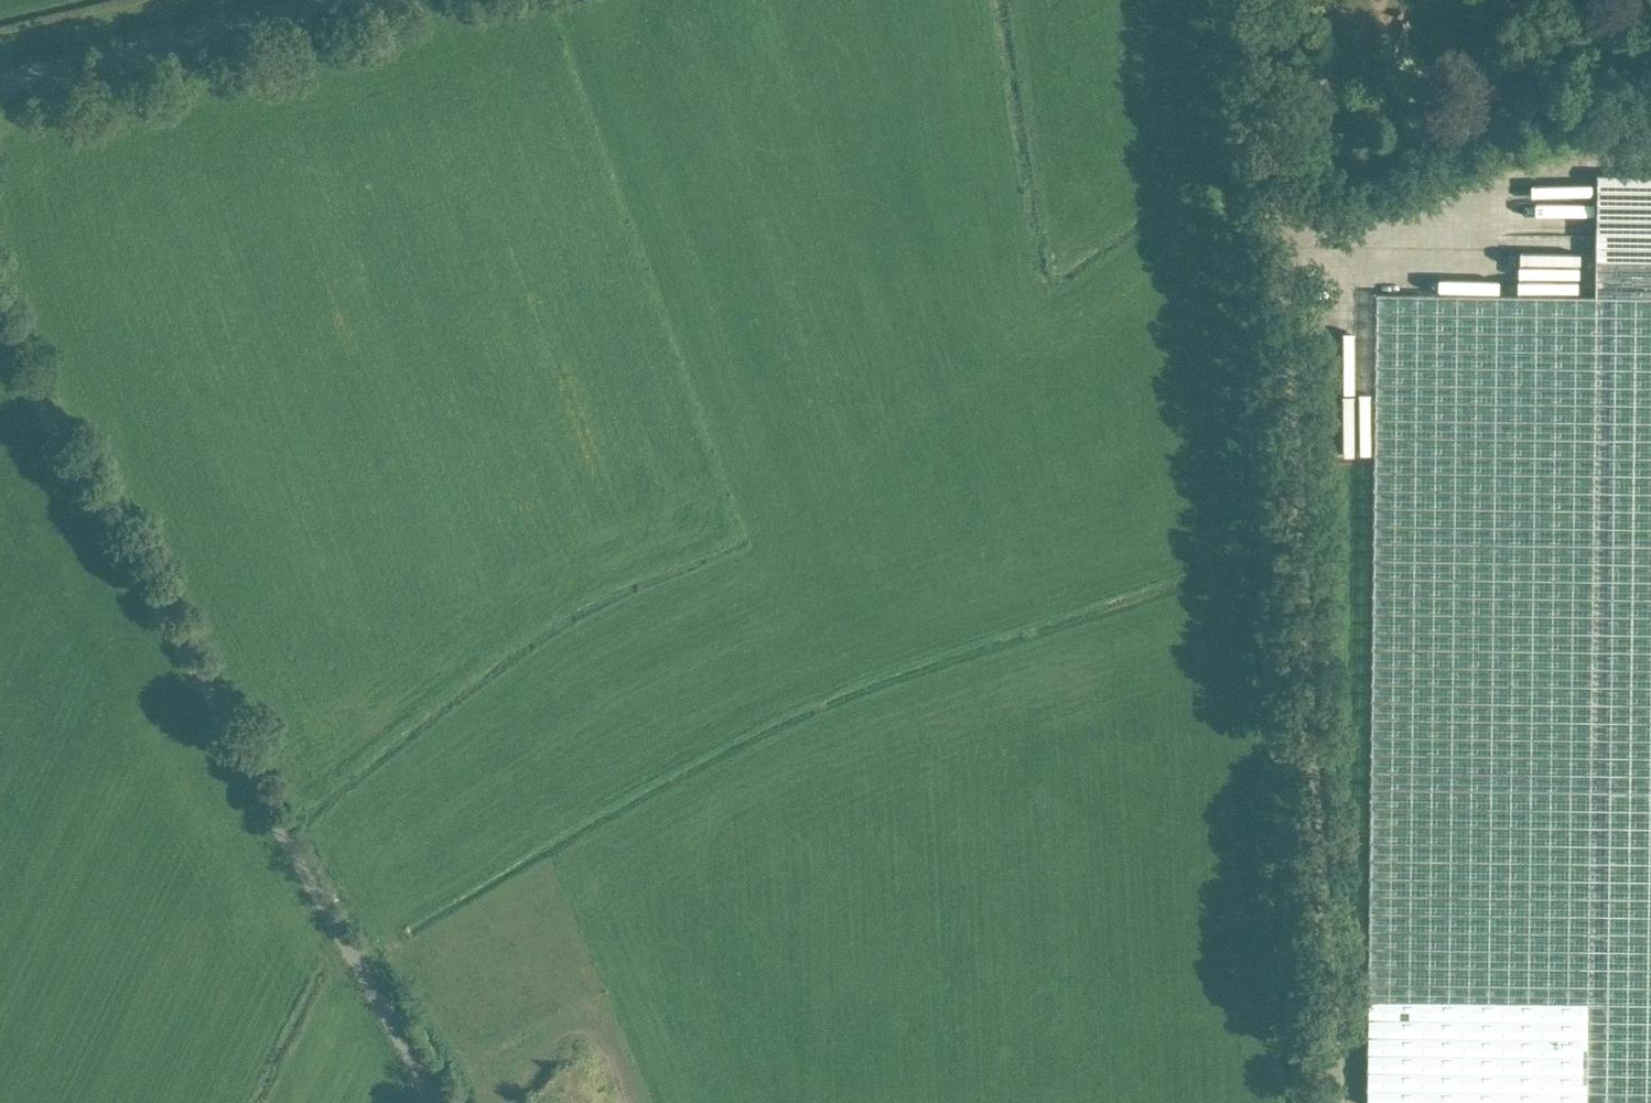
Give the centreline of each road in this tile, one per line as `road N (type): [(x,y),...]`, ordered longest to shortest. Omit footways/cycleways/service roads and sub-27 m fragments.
road 1 (unclassified): [(1332,1102),(1263,0)]
road 2 (unclassified): [(426,1102),(409,1057),(0,333)]
road 3 (unclassified): [(0,86),(341,0)]

